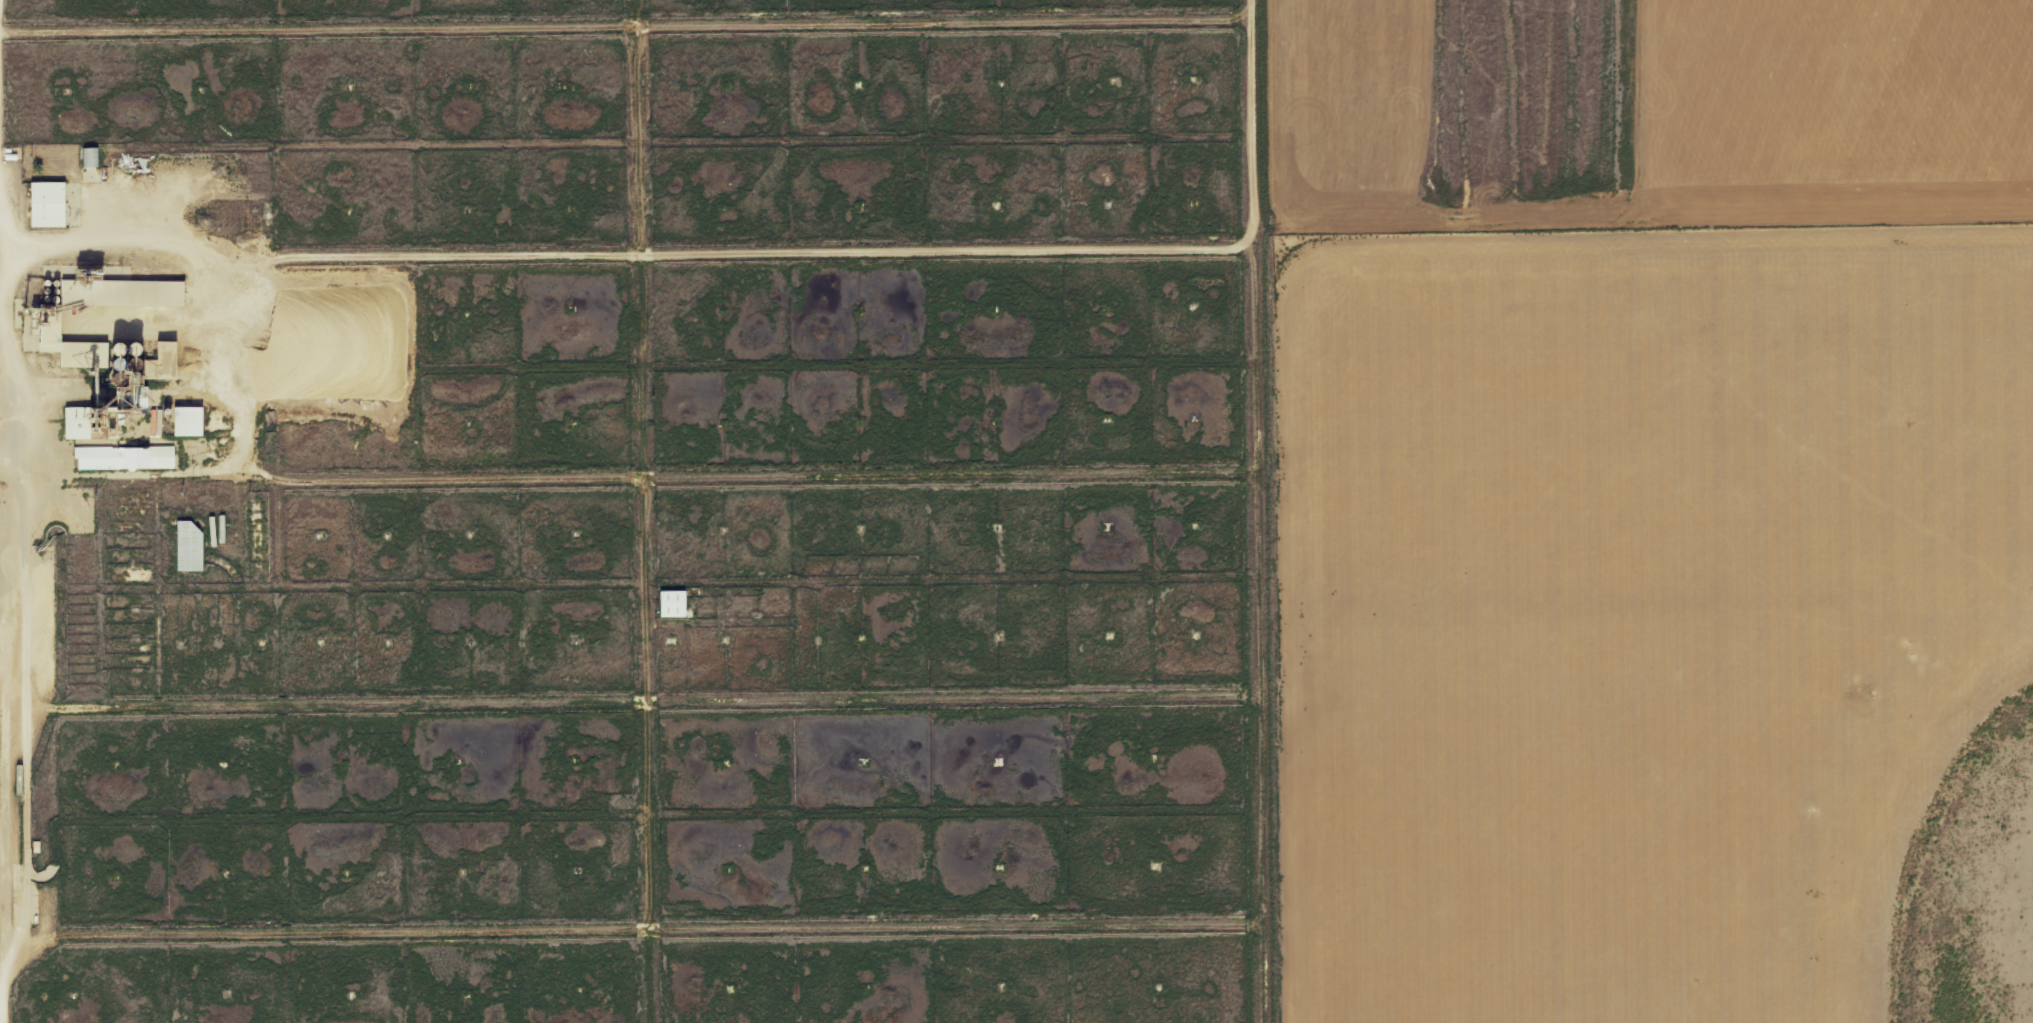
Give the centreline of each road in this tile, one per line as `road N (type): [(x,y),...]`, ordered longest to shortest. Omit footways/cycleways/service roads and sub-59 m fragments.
road 1 (residential): [(635,0),(650,1022)]
road 2 (residential): [(1258,1022),(1244,0)]
road 3 (residential): [(2,1022),(0,799)]
road 4 (residential): [(0,528),(15,397),(0,347)]

